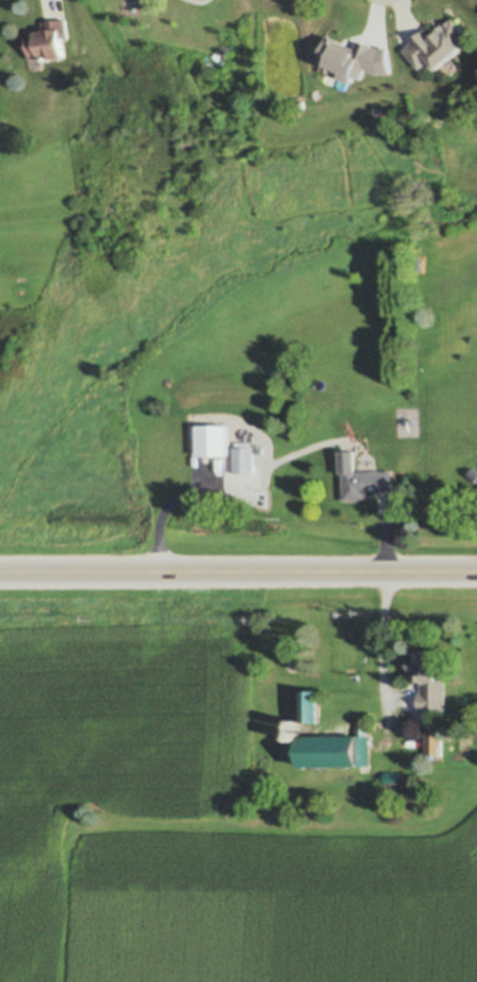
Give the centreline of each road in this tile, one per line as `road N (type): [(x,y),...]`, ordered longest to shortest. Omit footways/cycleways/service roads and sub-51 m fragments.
road 1 (primary): [(0,574),(476,573)]

